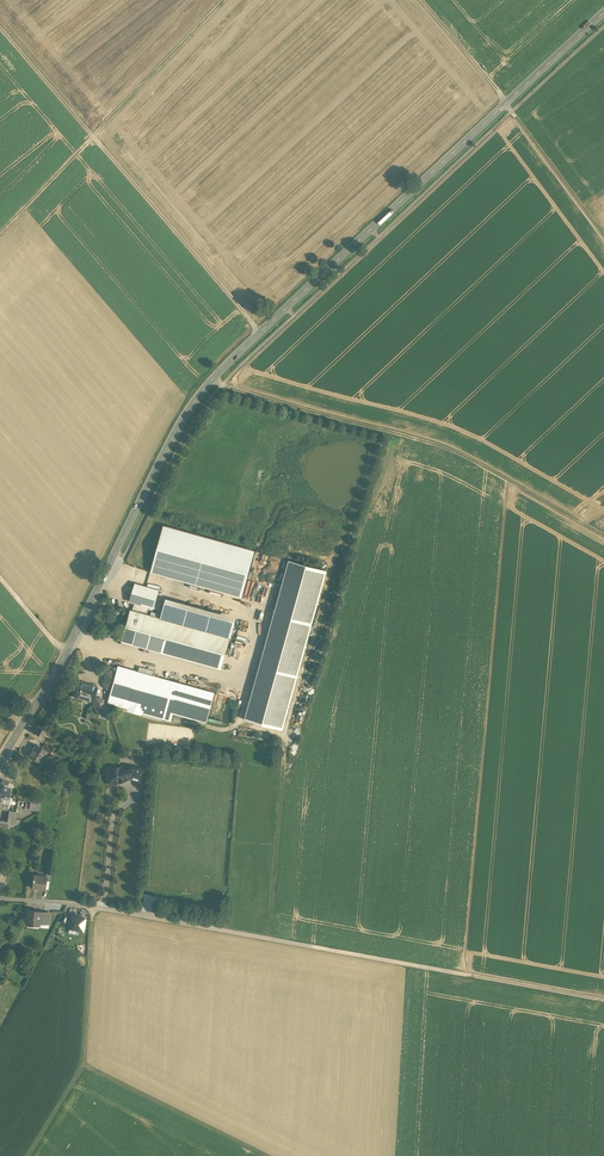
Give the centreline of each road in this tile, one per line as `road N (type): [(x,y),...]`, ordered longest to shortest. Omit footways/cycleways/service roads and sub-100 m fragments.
road 1 (primary): [(0,761),(204,389),(603,12)]
road 2 (track): [(212,379),(438,446),(603,535)]
road 3 (track): [(0,26),(260,331)]
road 4 (track): [(223,930),(603,1000)]
road 5 (track): [(0,233),(224,0)]
road 6 (track): [(91,906),(83,1064),(29,1155)]
road 7 (track): [(270,938),(286,739),(240,721)]
road 8 (track): [(268,1155),(83,1064)]
road 9 (track): [(603,235),(504,104)]
road 10 (track): [(507,101),(422,0)]

